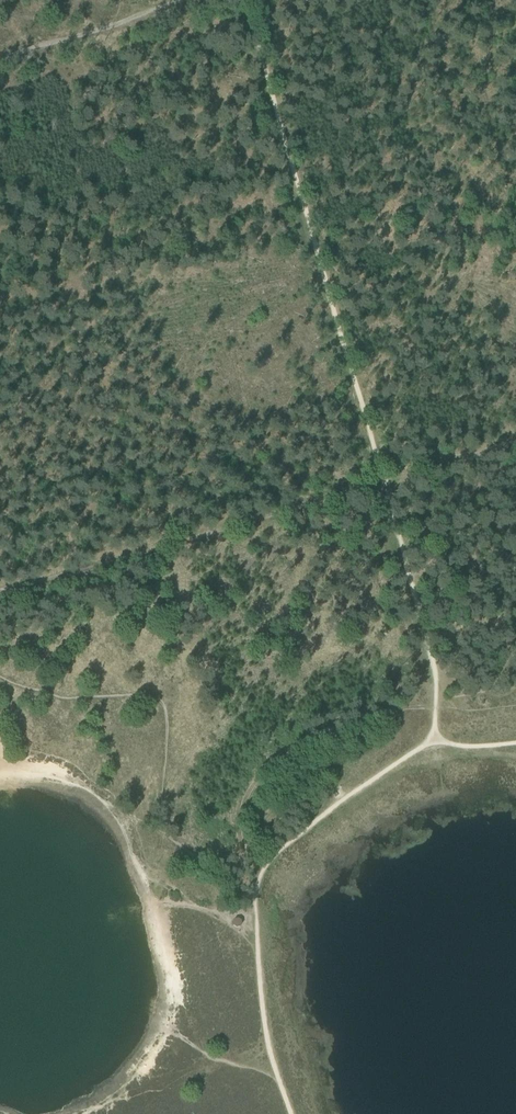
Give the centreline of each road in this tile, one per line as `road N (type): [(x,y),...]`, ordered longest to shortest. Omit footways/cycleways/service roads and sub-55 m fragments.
road 1 (track): [(252,0),(438,692)]
road 2 (track): [(515,743),(436,742),(357,787),(294,833),(268,864),(256,907)]
road 3 (track): [(256,907),(268,1039),(294,1113)]
road 4 (track): [(186,0),(0,54)]

